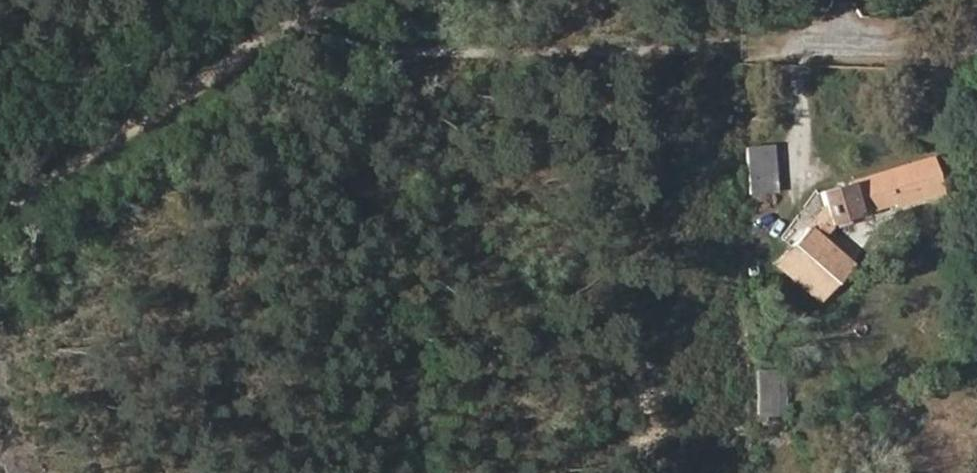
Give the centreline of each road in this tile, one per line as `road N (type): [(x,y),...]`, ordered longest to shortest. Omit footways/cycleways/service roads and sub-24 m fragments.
road 1 (track): [(327,9),(506,39),(772,46)]
road 2 (track): [(0,229),(124,159),(340,0)]
road 3 (residential): [(772,46),(976,47)]

